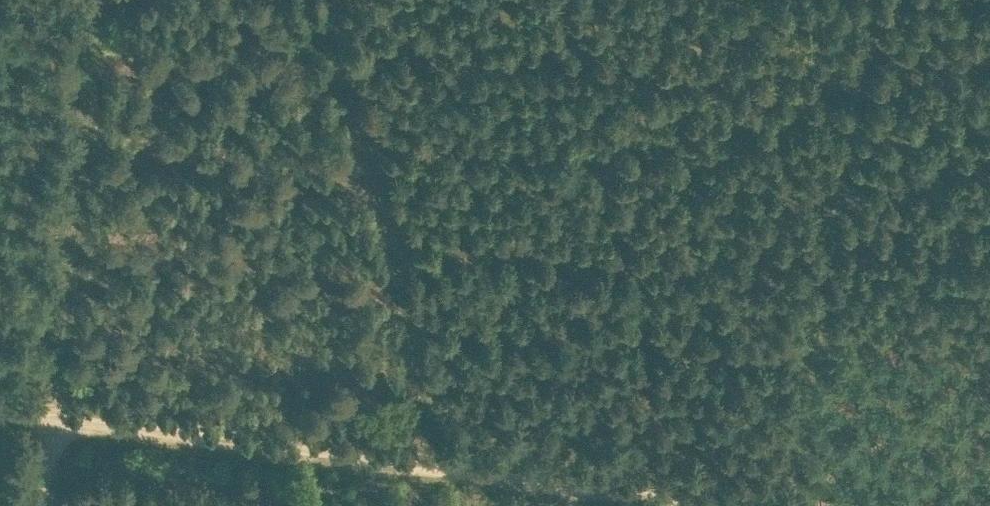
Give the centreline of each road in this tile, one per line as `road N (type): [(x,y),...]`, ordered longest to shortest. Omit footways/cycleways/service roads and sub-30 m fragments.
road 1 (track): [(0,407),(720,505)]
road 2 (track): [(44,505),(94,118)]

